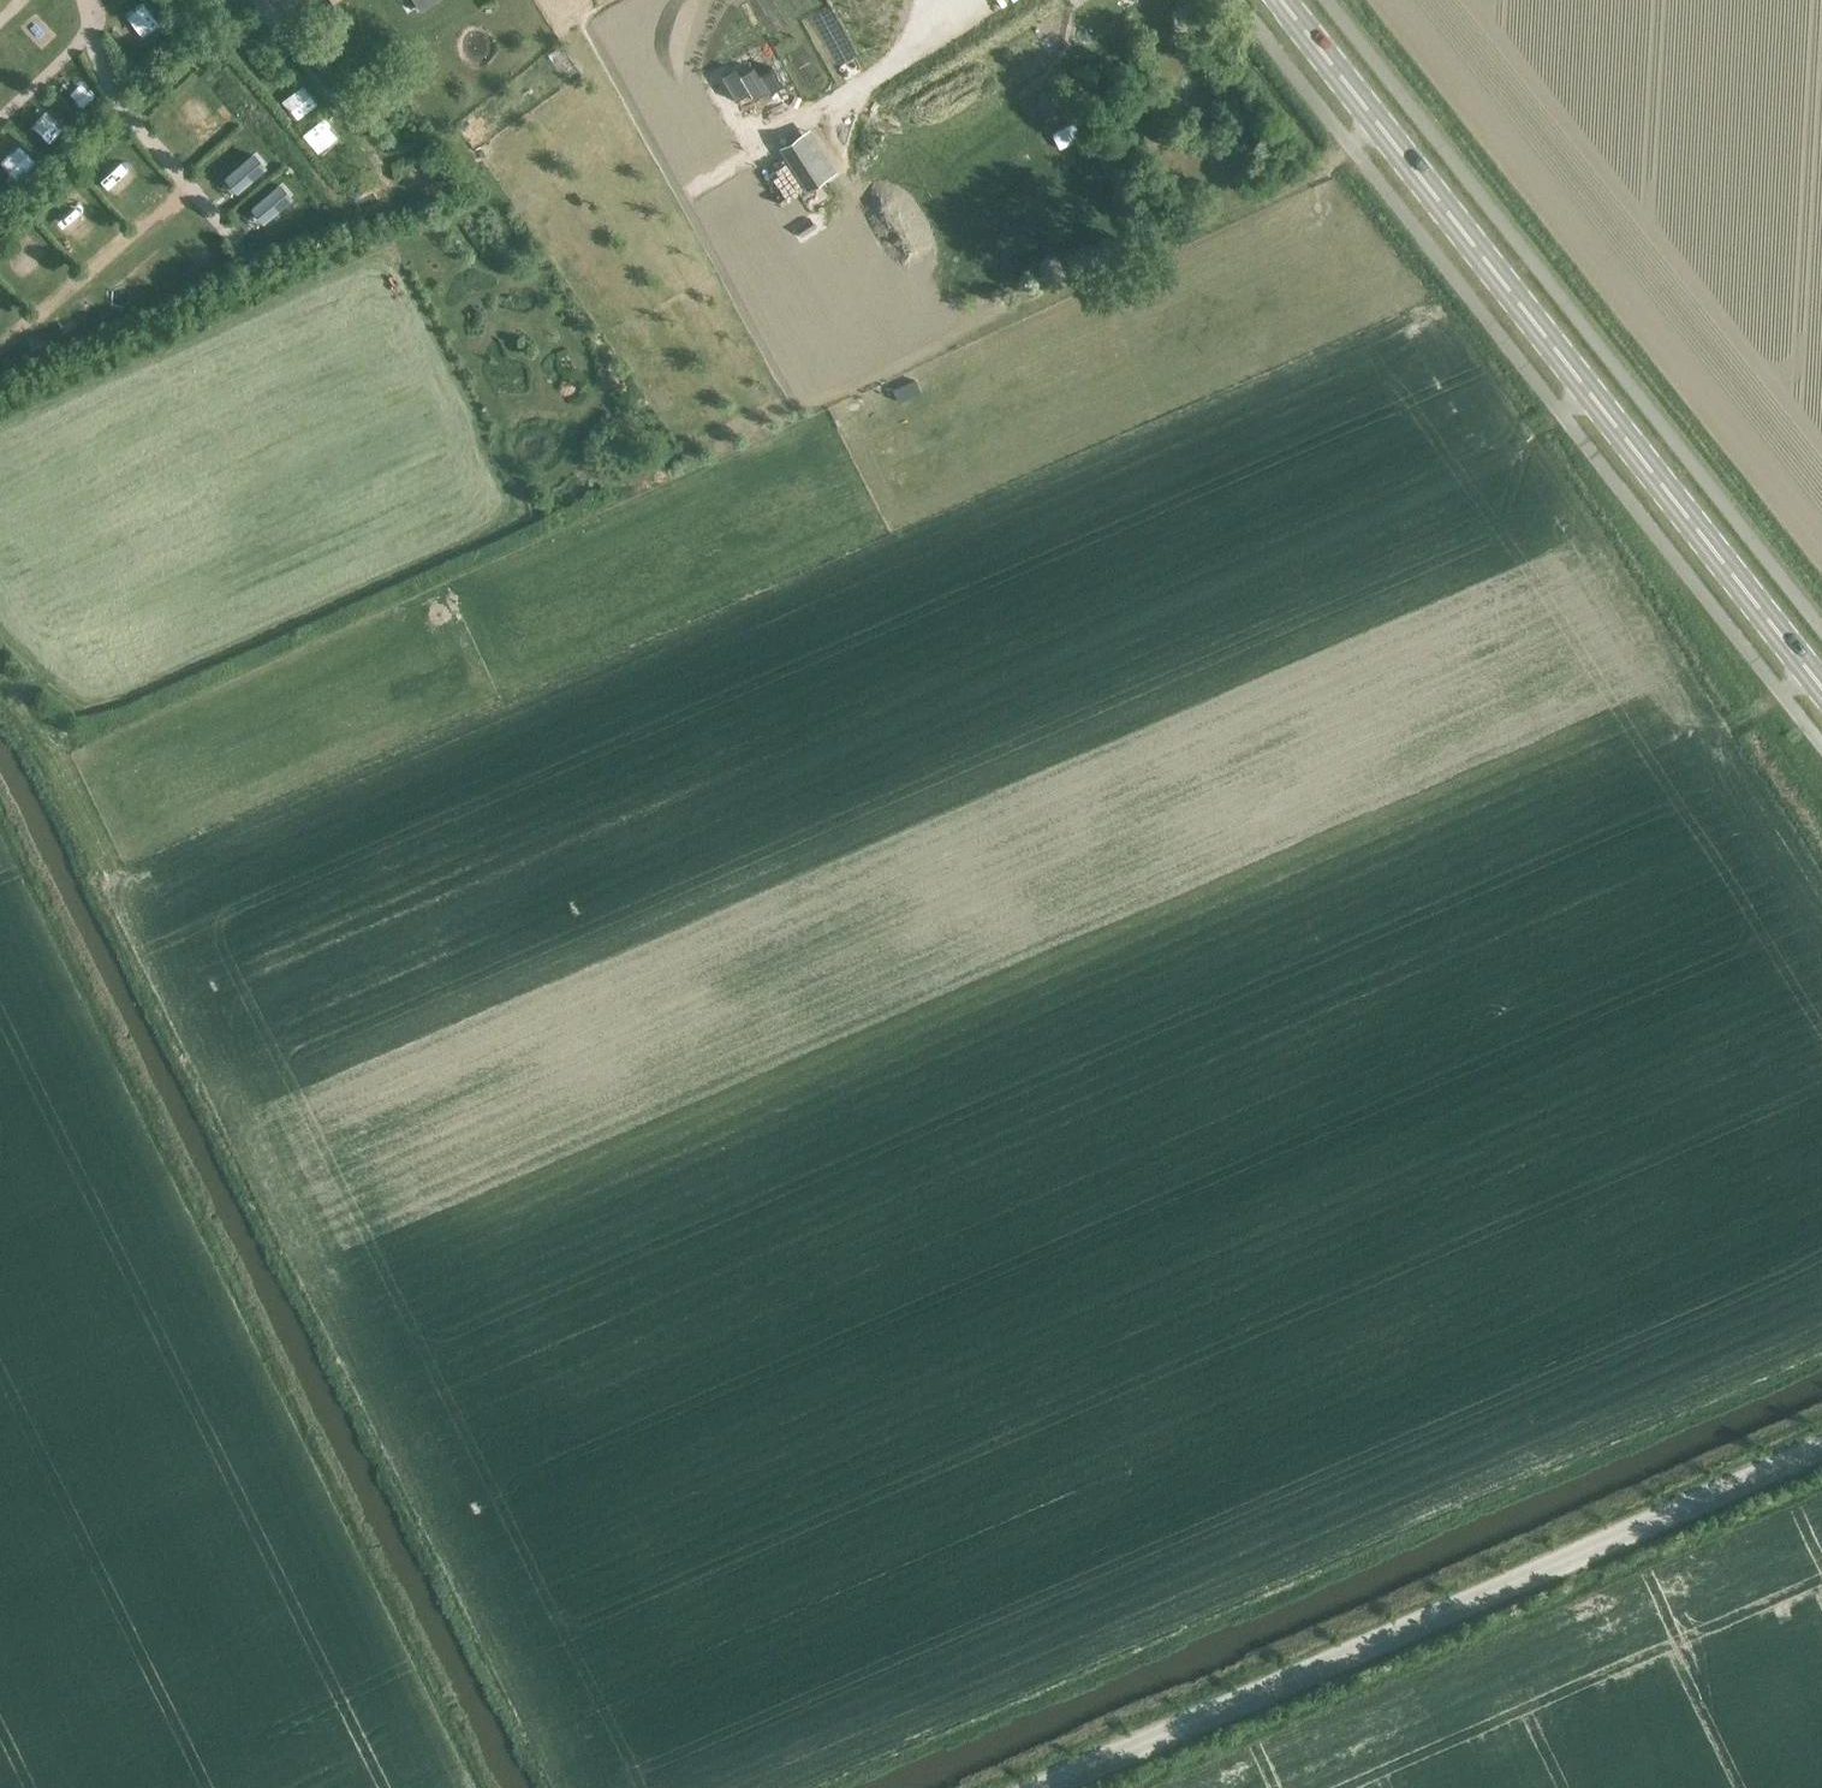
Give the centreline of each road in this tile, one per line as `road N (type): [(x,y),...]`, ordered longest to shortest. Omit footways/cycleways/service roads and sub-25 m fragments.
road 1 (secondary): [(1274,0),(1821,693)]
road 2 (unclassified): [(1041,1787),(1821,1448)]

